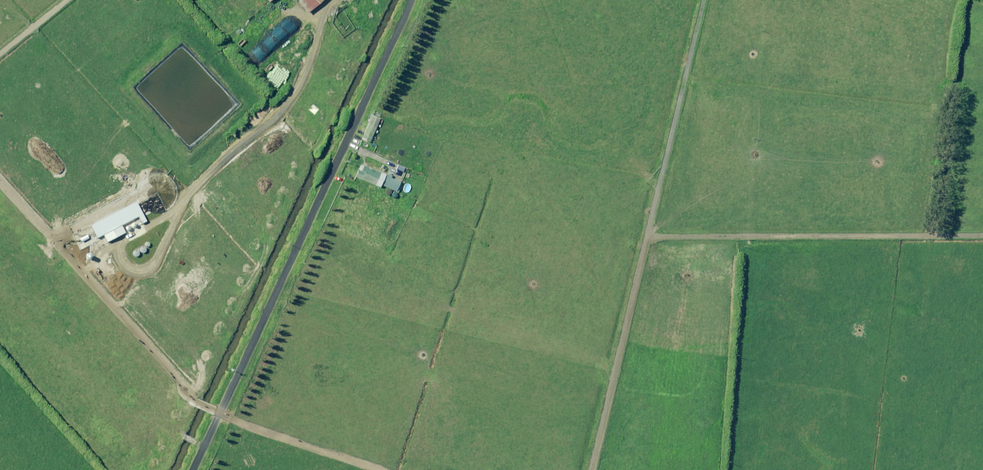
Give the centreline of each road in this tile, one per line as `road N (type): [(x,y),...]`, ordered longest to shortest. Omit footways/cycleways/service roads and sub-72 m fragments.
road 1 (unclassified): [(191,469),(413,0)]
road 2 (unclassified): [(645,236),(982,236)]
road 3 (unclassified): [(703,0),(645,236)]
road 4 (unclassified): [(645,236),(592,469)]

